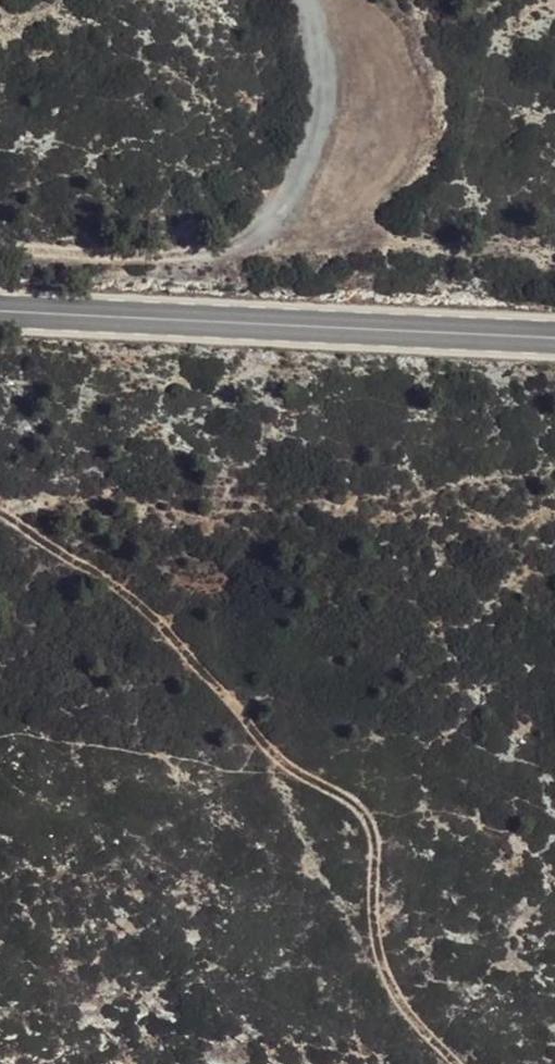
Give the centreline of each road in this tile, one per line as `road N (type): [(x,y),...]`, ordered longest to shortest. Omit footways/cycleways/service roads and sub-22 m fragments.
road 1 (track): [(0,507),(92,562),(183,642),(294,771),(366,806),(381,834),(367,920),(395,973),(478,1063)]
road 2 (primary): [(554,341),(0,313)]
road 3 (track): [(319,0),(334,50),(318,131),(282,203),(241,242),(177,254),(0,243)]

